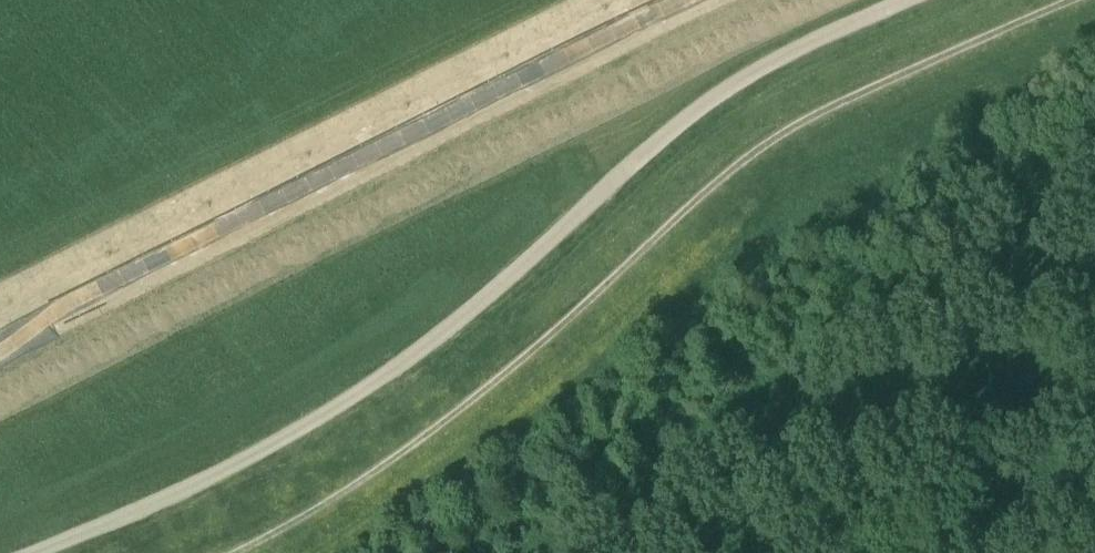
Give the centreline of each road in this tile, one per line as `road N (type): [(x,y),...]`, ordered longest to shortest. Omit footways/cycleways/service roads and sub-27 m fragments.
road 1 (track): [(36,552),(308,428),(447,330),(538,246),(779,55),(908,0)]
road 2 (track): [(237,552),(325,510),(464,404),(798,117),(1070,0)]

